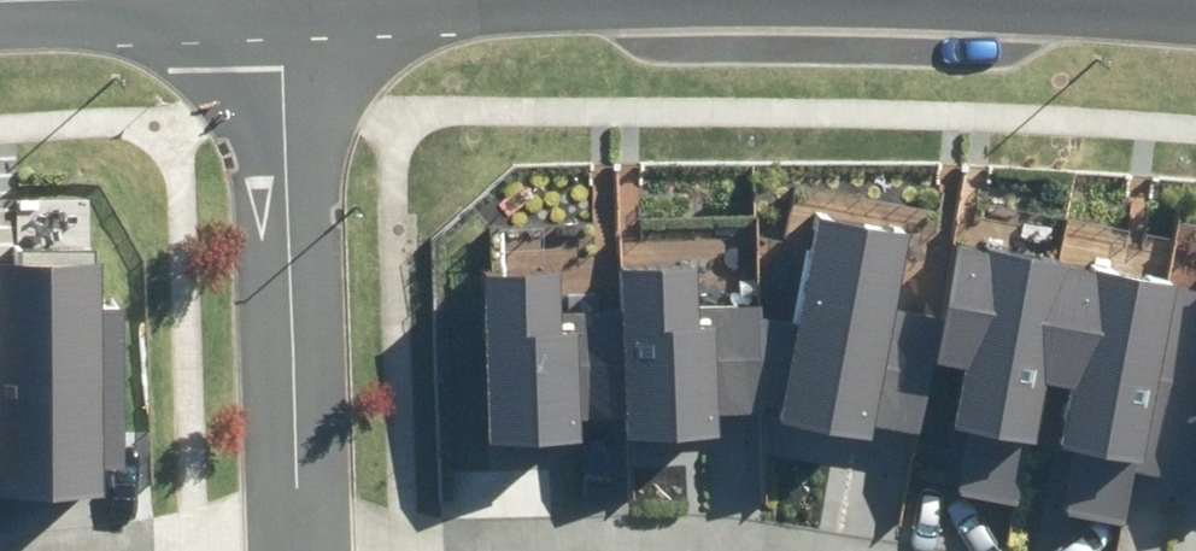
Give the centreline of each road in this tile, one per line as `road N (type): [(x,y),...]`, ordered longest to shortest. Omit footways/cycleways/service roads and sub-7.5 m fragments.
road 1 (residential): [(276,0),(292,550)]

